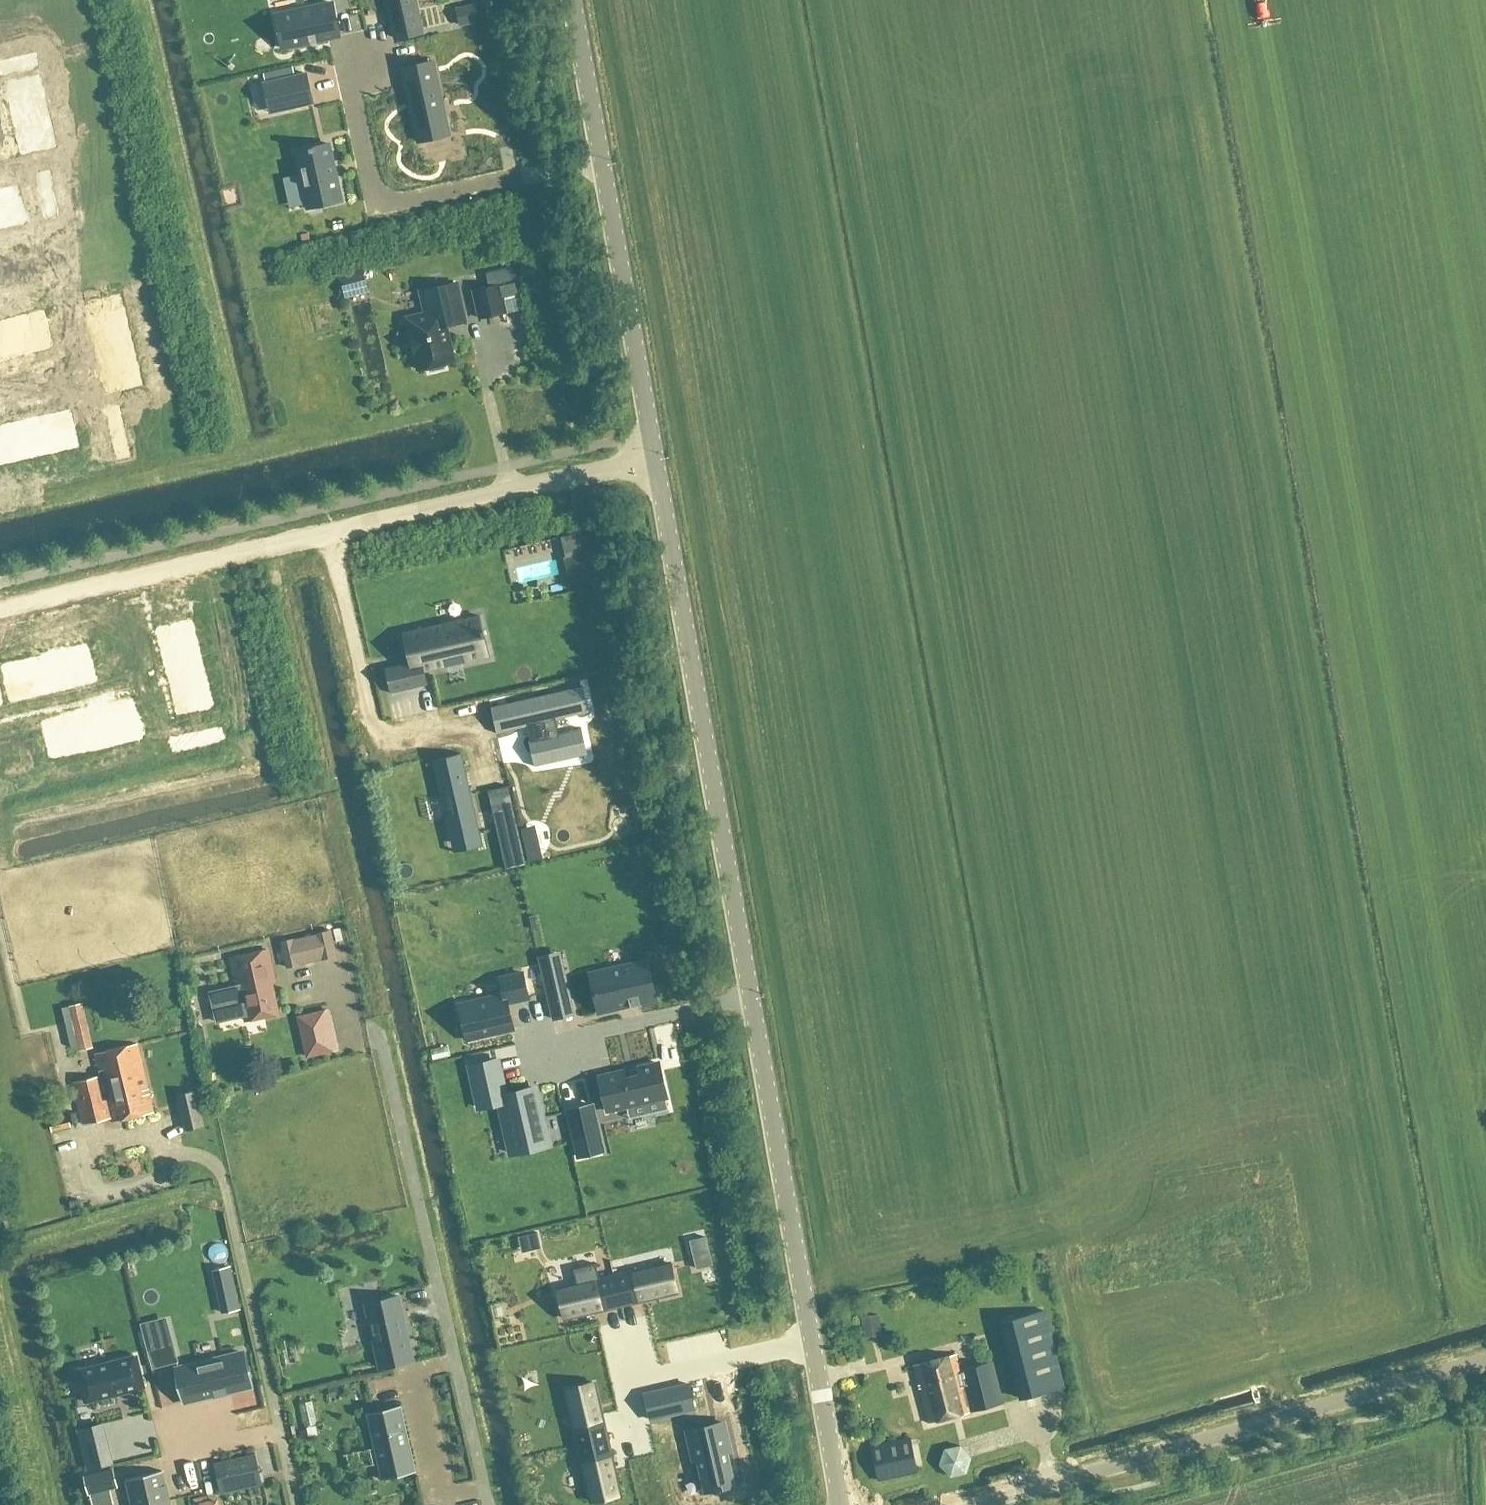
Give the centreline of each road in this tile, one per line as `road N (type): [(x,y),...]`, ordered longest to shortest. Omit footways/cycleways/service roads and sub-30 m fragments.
road 1 (unclassified): [(753,999),(658,460)]
road 2 (unclassified): [(976,1504),(1485,1359)]
road 3 (residential): [(605,163),(379,205),(354,97),(368,65)]
road 4 (unclassified): [(813,1345),(753,999)]
road 5 (residential): [(0,606),(330,534)]
road 6 (residential): [(456,1363),(378,1037)]
road 7 (residential): [(330,534),(379,743),(474,723)]
road 8 (unclassified): [(658,460),(605,163)]
road 9 (residential): [(280,1430),(222,1175)]
road 10 (residential): [(486,1492),(442,1501),(415,1371),(456,1363)]
road 11 (residential): [(753,999),(567,1039),(549,1061)]
road 12 (residential): [(813,1345),(665,1376),(635,1357)]
road 13 (residential): [(330,534),(512,493)]
road 14 (unclassified): [(605,163),(577,0)]
road 15 (unclassified): [(841,1504),(813,1345)]
road 16 (residential): [(512,493),(658,460)]
road 17 (residential): [(486,1492),(456,1363)]

